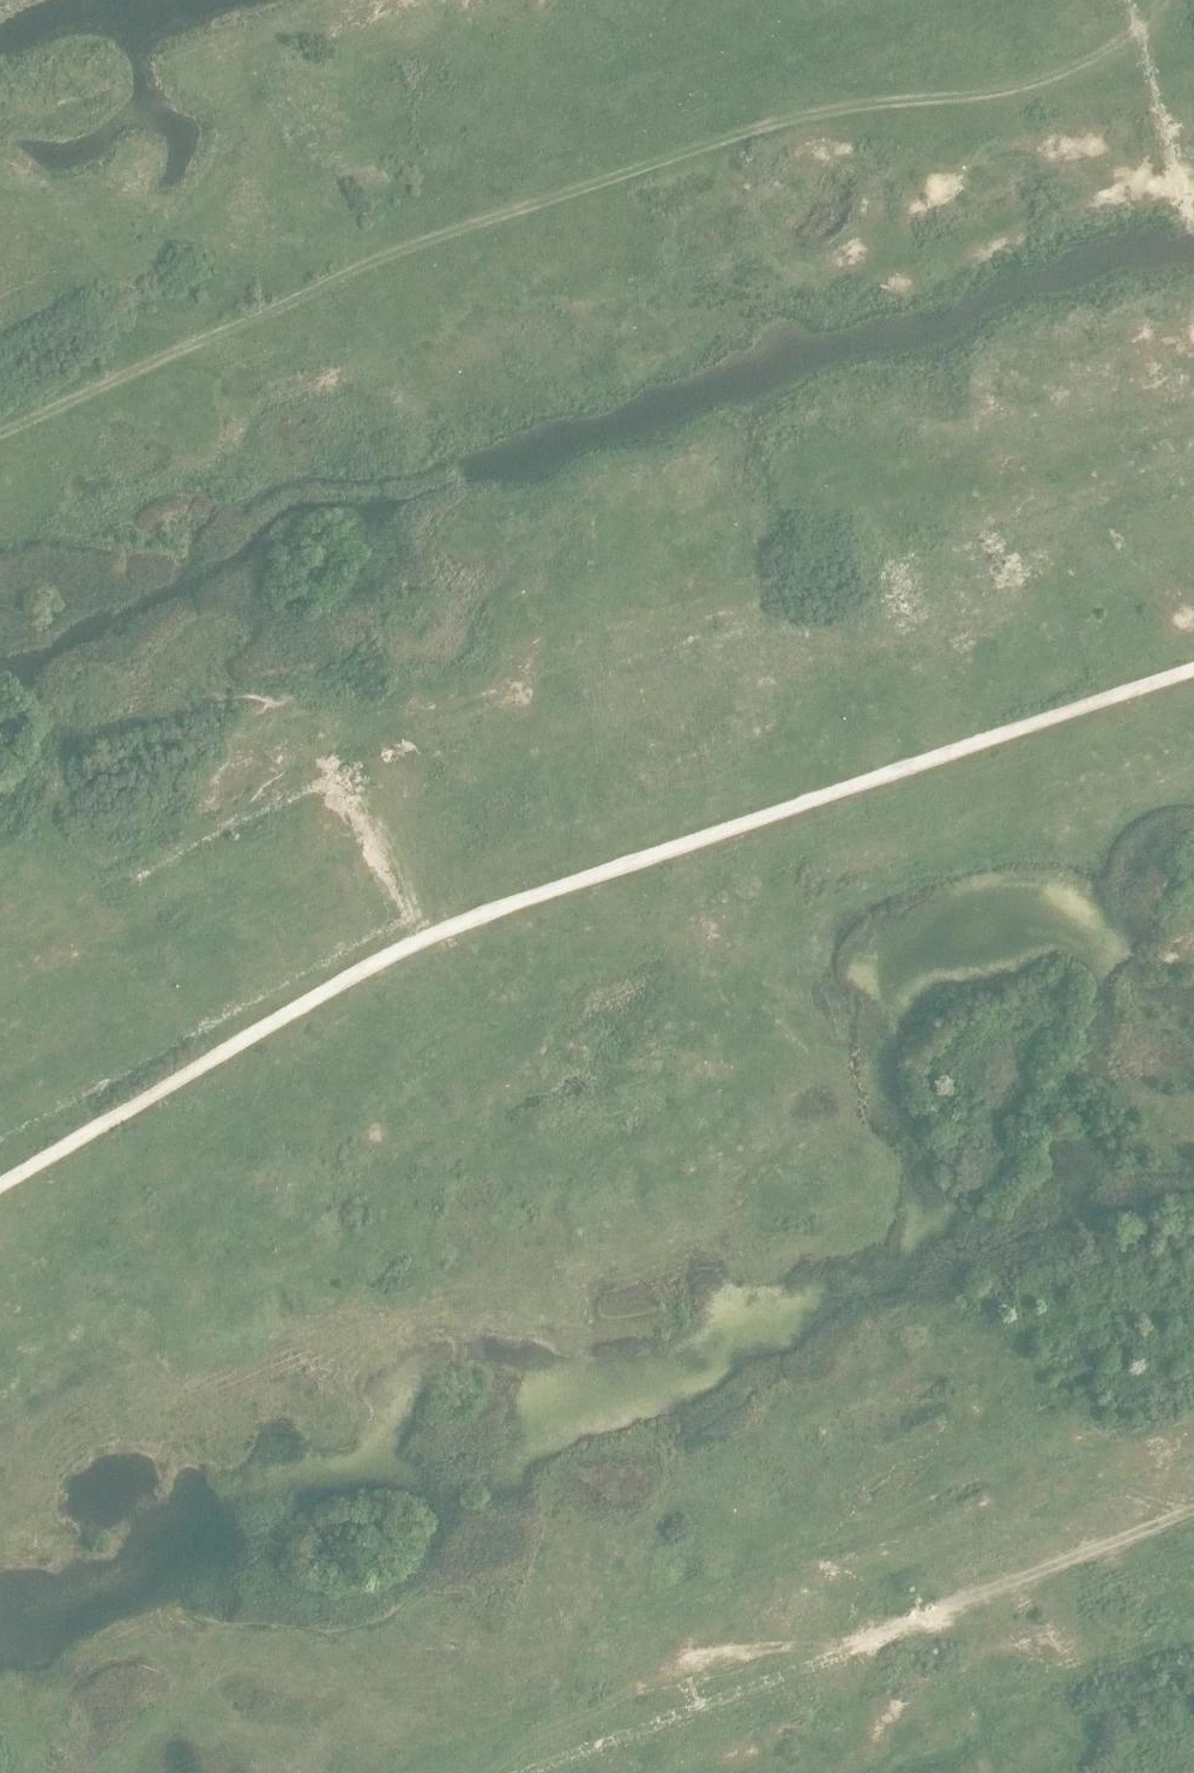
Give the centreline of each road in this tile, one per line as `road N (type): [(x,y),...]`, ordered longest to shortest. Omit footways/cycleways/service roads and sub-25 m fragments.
road 1 (track): [(0,1184),(401,948),(535,894),(1193,668)]
road 2 (track): [(0,445),(342,275),(851,108),(986,99),(1072,72),(1138,26),(1159,0)]
road 3 (track): [(485,1772),(529,1740),(699,1659),(868,1636),(1193,1517)]

